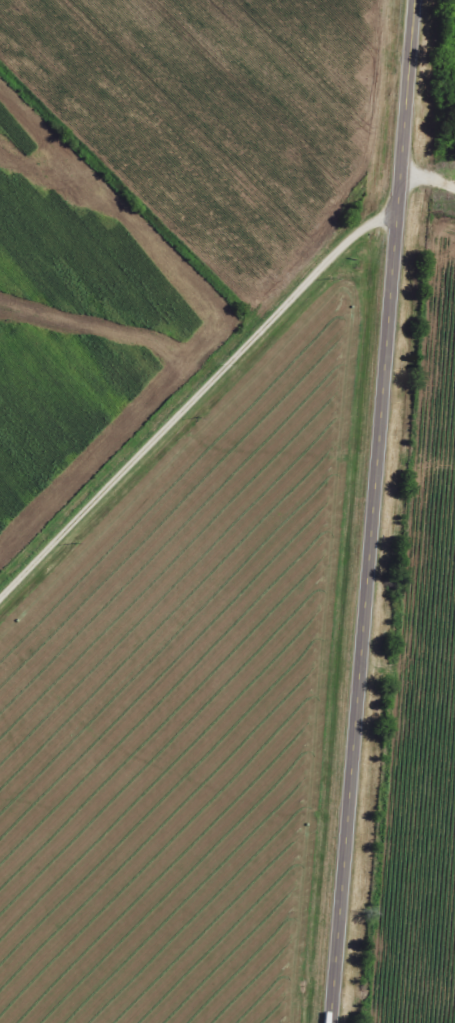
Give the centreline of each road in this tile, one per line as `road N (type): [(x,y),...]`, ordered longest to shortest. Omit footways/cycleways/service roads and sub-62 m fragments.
road 1 (secondary): [(412,0),(329,1022)]
road 2 (residential): [(0,592),(357,229),(394,219)]

